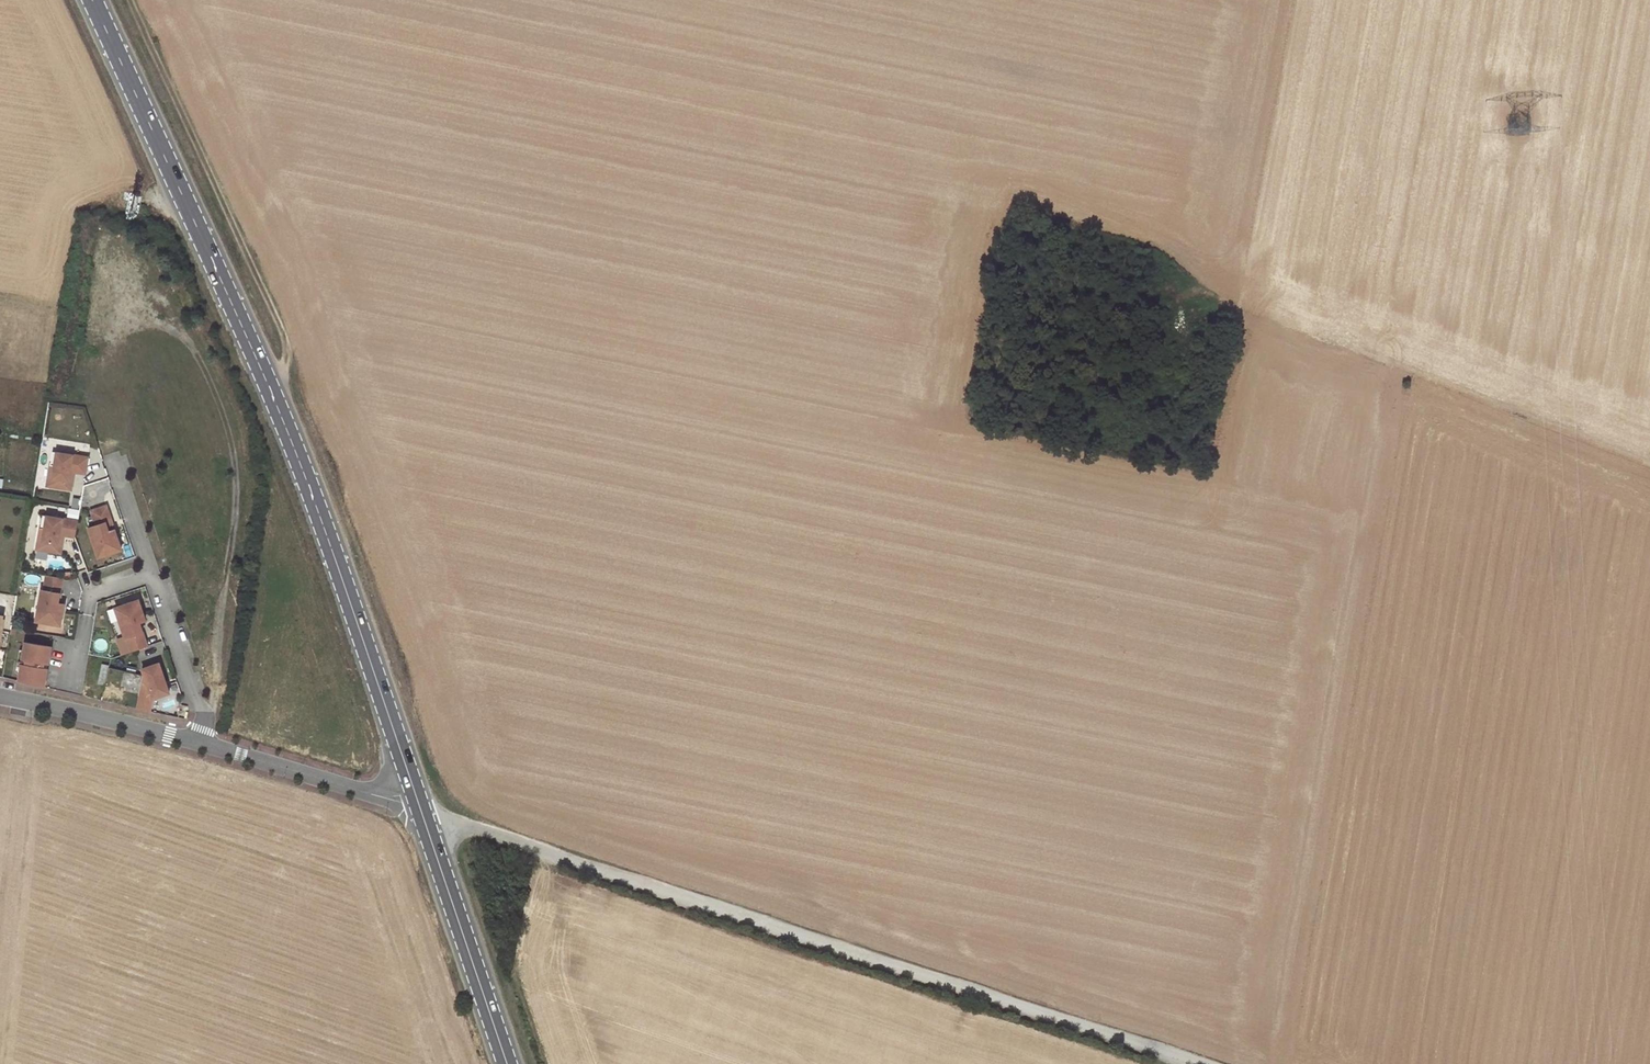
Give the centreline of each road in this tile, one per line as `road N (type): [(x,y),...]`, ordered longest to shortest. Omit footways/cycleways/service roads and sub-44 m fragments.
road 1 (secondary): [(418,807),(306,474),(93,0)]
road 2 (track): [(1205,1063),(418,807)]
road 3 (residential): [(210,743),(114,463)]
road 4 (secondary): [(506,1063),(418,807)]
road 5 (residential): [(210,743),(418,807)]
road 6 (residential): [(0,696),(210,743)]

